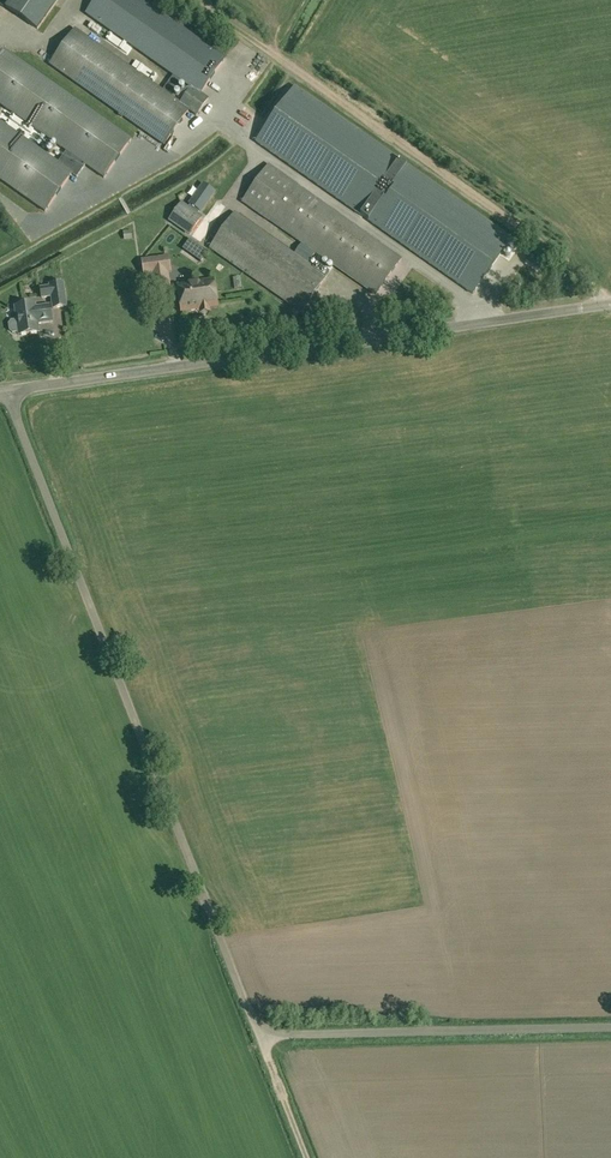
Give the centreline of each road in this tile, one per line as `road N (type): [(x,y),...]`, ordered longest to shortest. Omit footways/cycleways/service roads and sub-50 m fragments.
road 1 (unclassified): [(610,1029),(262,1034),(6,392)]
road 2 (unclassified): [(6,392),(610,304)]
road 3 (track): [(610,298),(194,0)]
road 4 (track): [(262,1034),(307,1157)]

